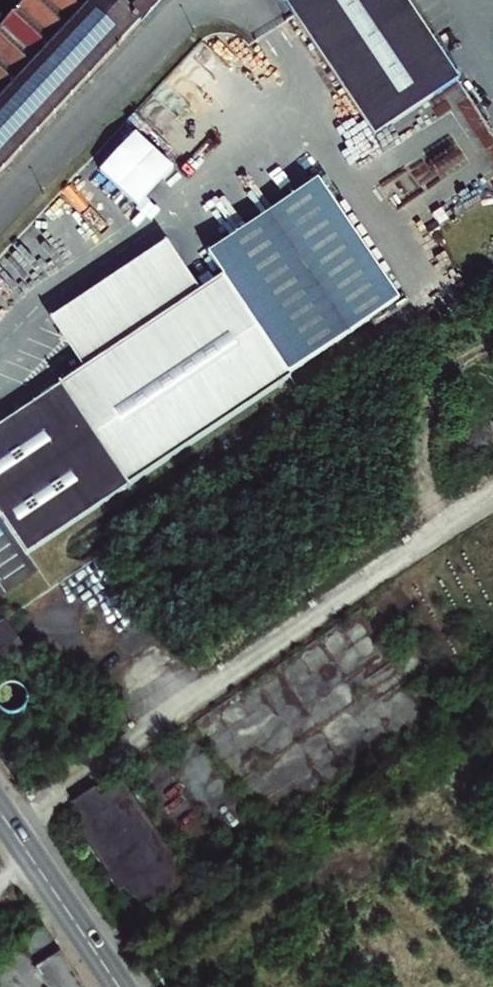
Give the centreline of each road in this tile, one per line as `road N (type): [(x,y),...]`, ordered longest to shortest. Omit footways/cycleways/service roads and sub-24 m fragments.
road 1 (track): [(12,831),(492,498)]
road 2 (tertiary): [(0,813),(119,986)]

